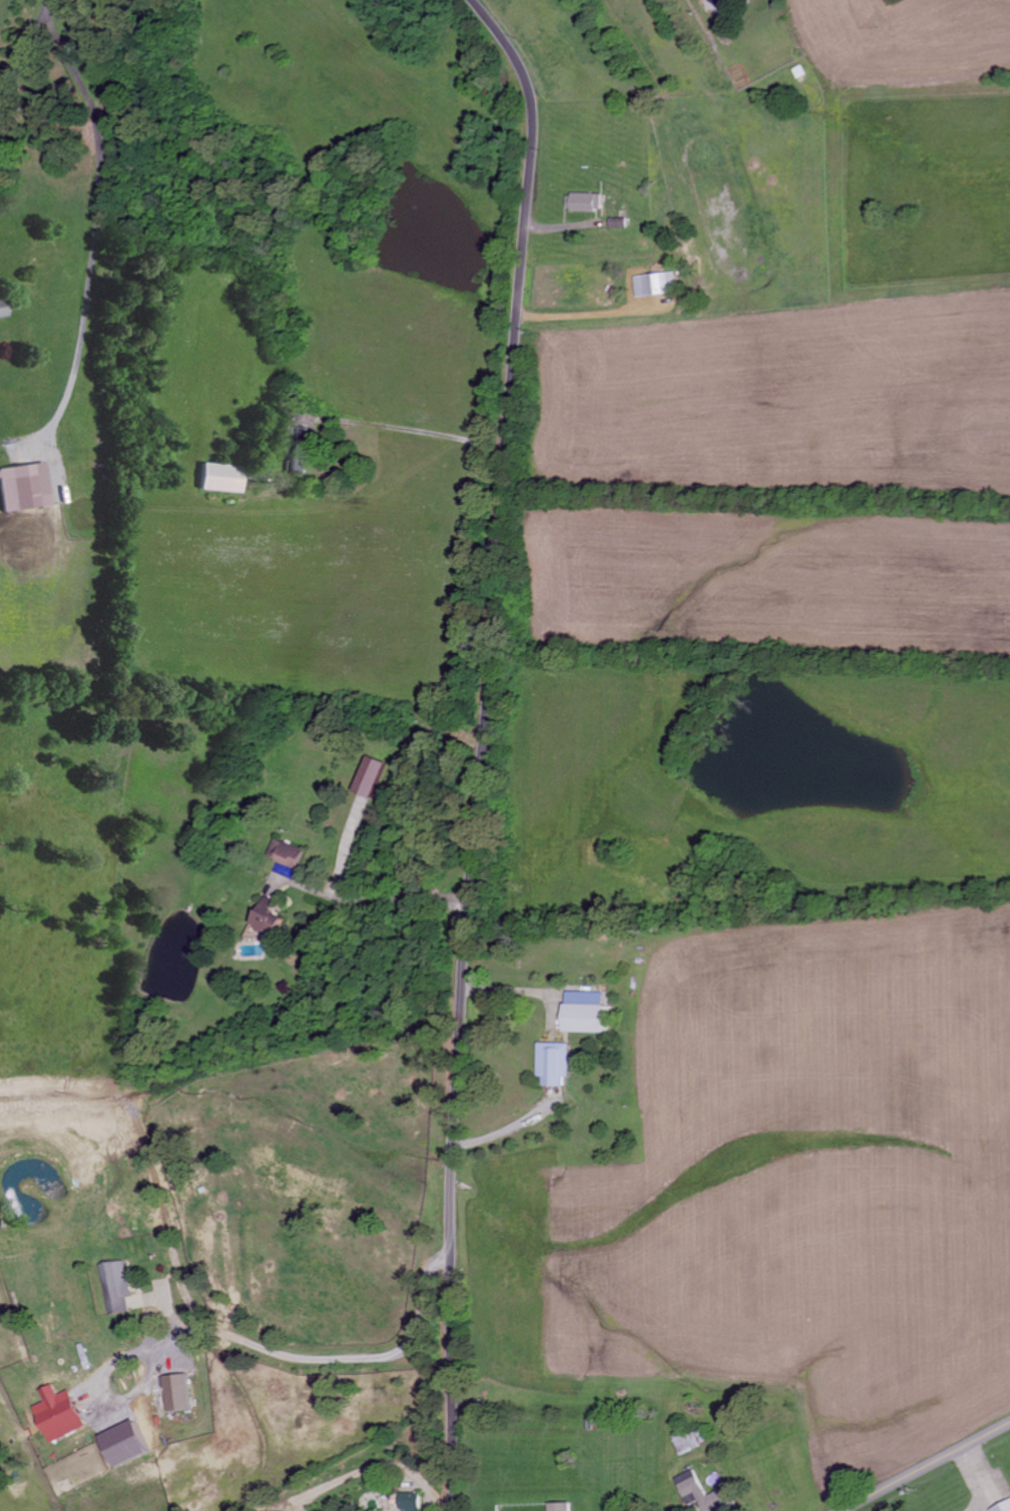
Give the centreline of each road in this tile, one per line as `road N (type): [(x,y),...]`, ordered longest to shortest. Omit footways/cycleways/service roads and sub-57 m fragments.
road 1 (secondary): [(458,1510),(460,1180),(529,124),(519,79),(468,0)]
road 2 (secondary): [(840,1510),(1009,1421)]

